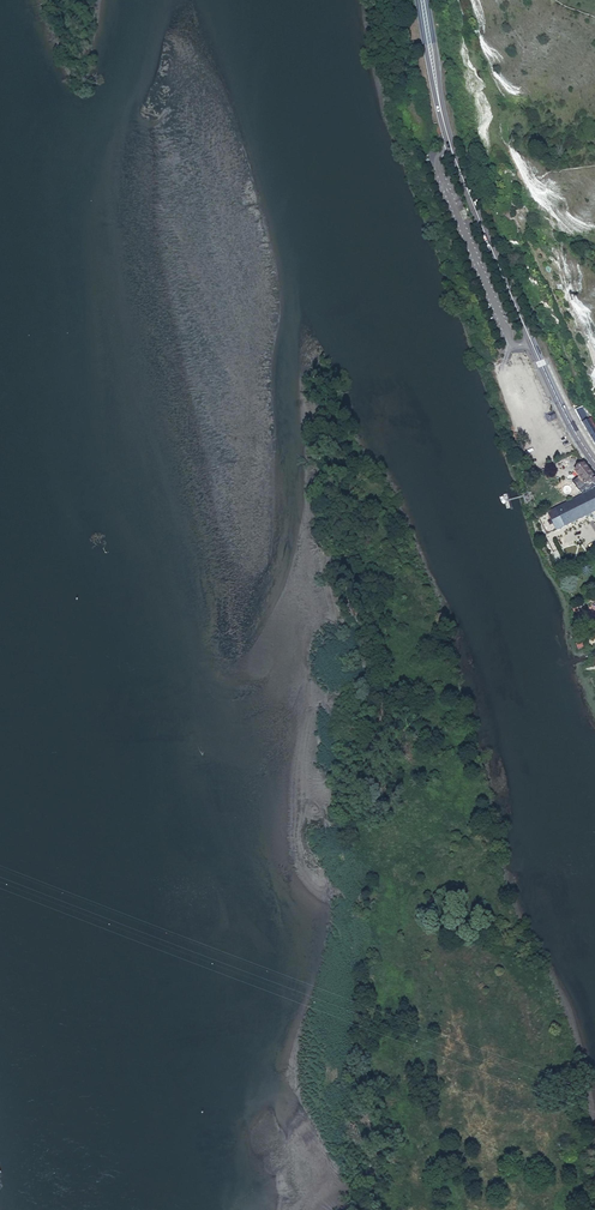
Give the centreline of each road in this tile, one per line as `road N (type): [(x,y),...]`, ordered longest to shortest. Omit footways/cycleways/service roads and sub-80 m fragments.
road 1 (primary): [(594,460),(542,363),(460,168),(421,0)]

